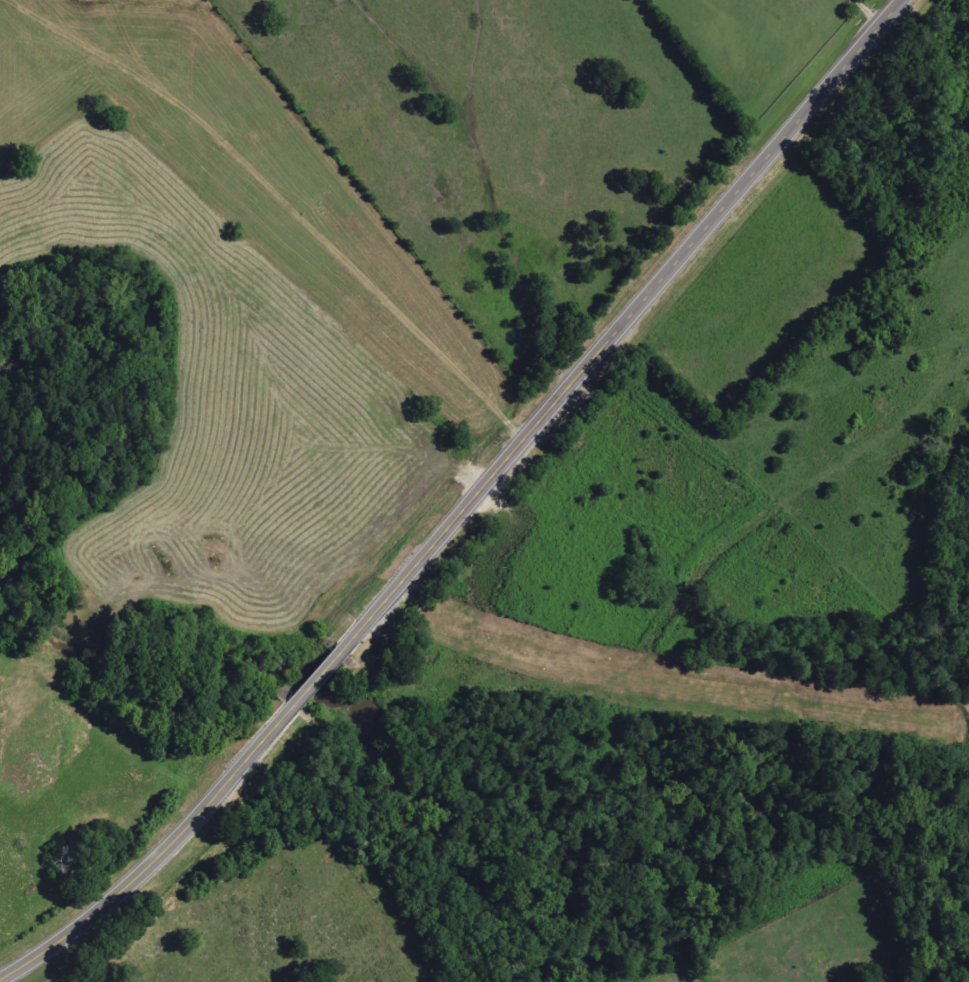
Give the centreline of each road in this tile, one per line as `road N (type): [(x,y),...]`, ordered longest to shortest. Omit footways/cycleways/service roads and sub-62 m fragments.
road 1 (tertiary): [(0,981),(94,921),(158,867),(908,0)]

